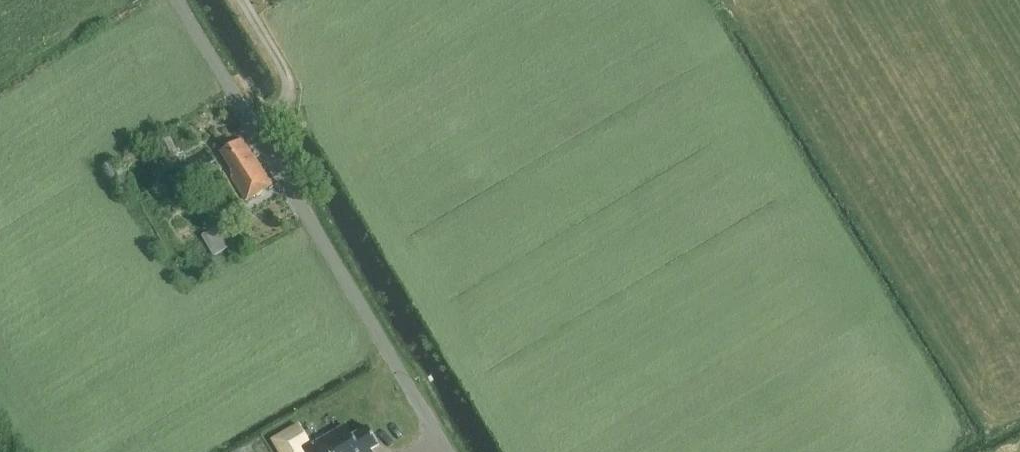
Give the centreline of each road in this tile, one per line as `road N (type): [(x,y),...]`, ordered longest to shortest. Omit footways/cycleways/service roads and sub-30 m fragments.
road 1 (unclassified): [(446,451),(175,0)]
road 2 (track): [(250,125),(286,99),(288,81),(240,0)]

